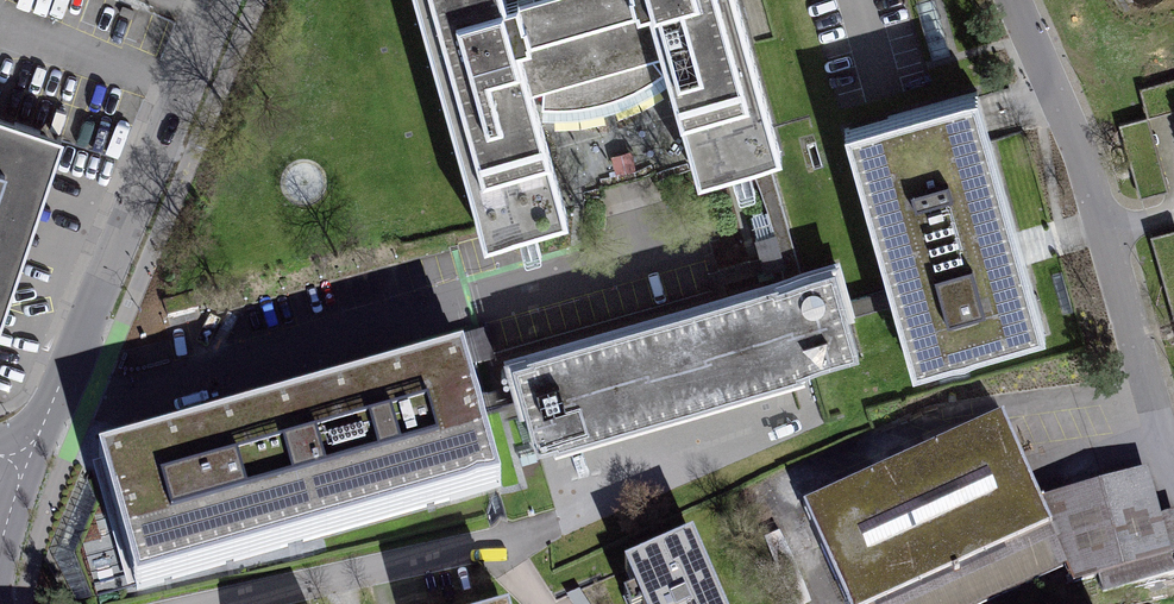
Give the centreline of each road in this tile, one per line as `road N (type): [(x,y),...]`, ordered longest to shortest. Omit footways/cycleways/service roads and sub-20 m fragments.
road 1 (residential): [(1173,485),(1080,153),(1014,0)]
road 2 (residential): [(30,436),(216,0)]
road 3 (residential): [(0,572),(30,436)]

